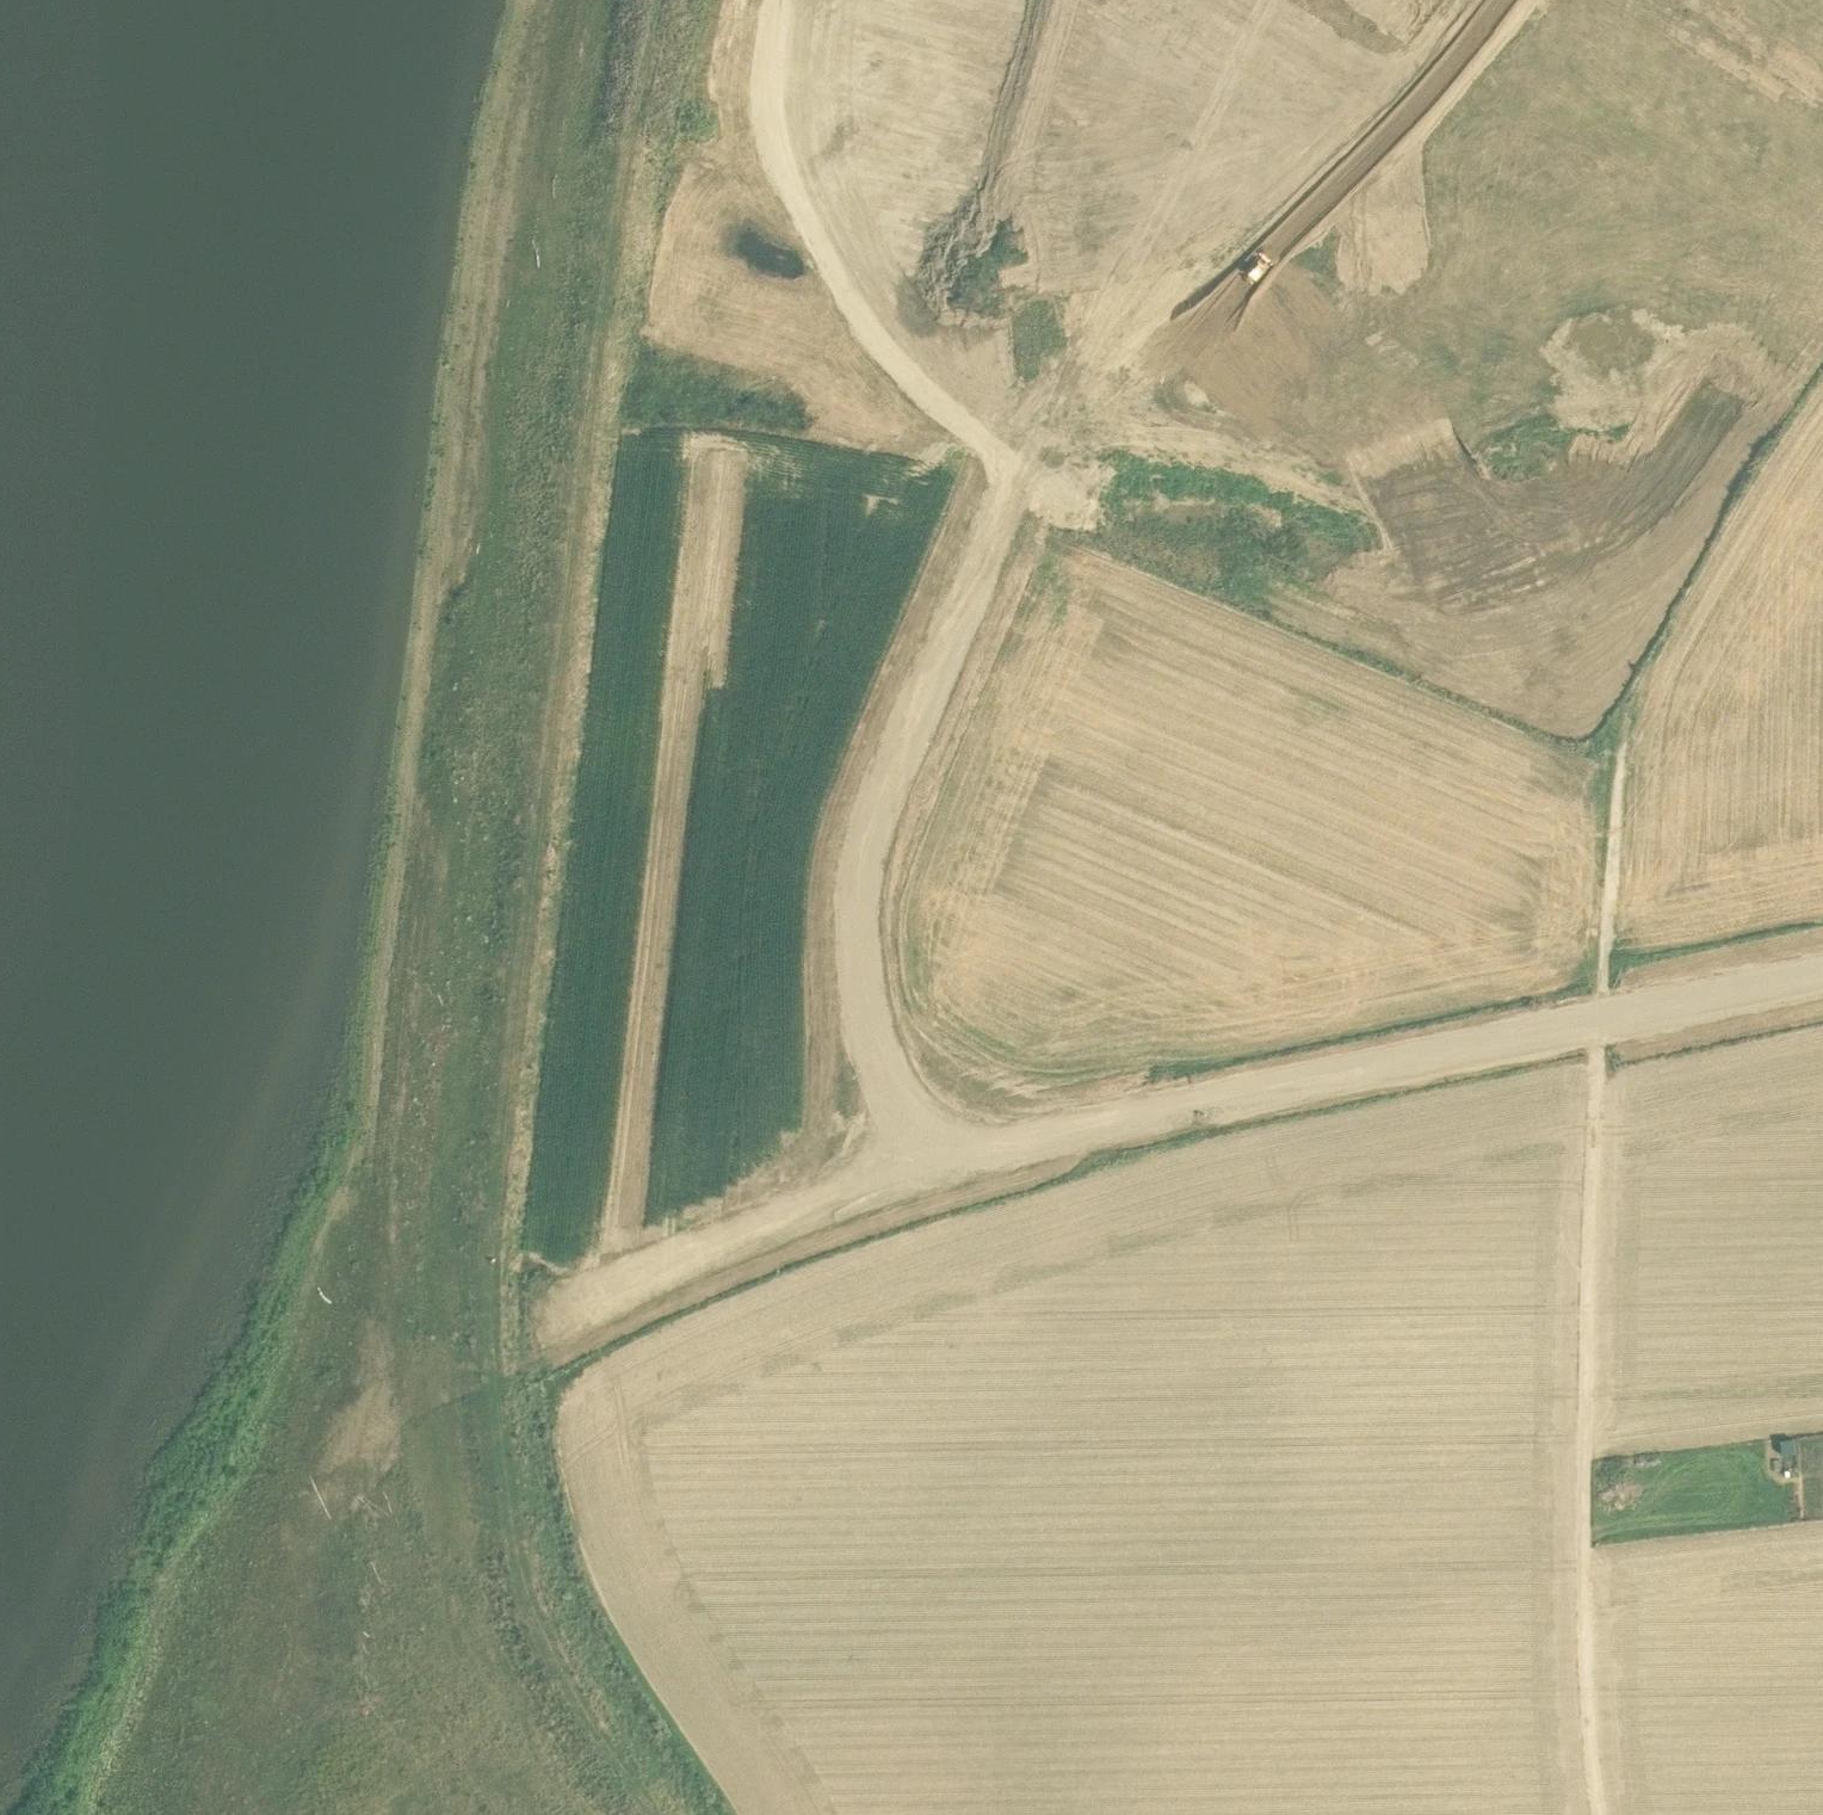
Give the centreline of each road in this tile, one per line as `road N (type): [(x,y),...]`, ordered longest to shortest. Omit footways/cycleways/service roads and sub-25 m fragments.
road 1 (track): [(1597,1814),(1583,1554),(1600,1054)]
road 2 (track): [(1605,980),(1619,750)]

